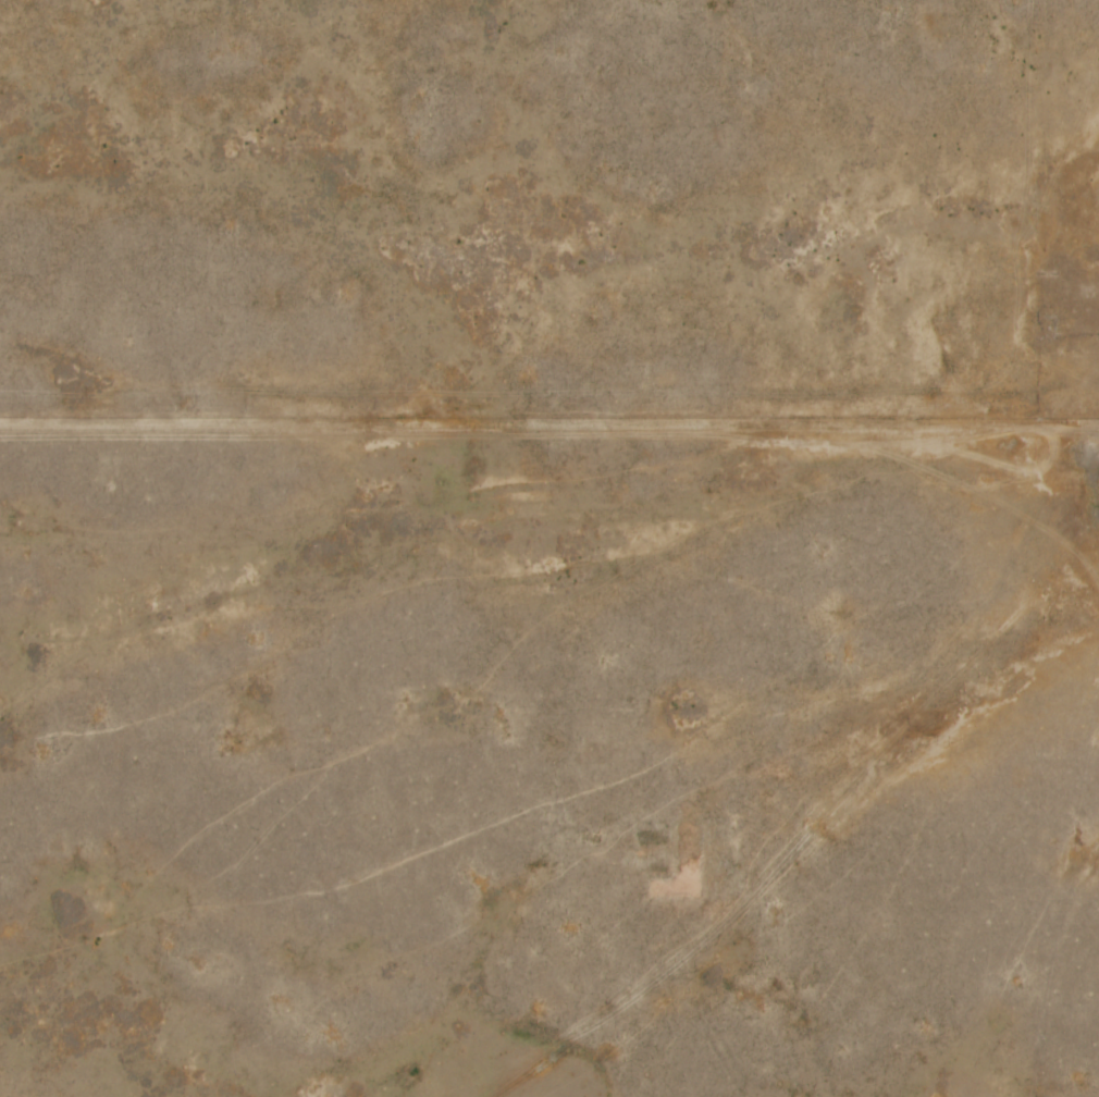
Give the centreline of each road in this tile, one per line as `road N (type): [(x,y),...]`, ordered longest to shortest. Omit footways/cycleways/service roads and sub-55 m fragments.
road 1 (track): [(491,1096),(1098,735)]

